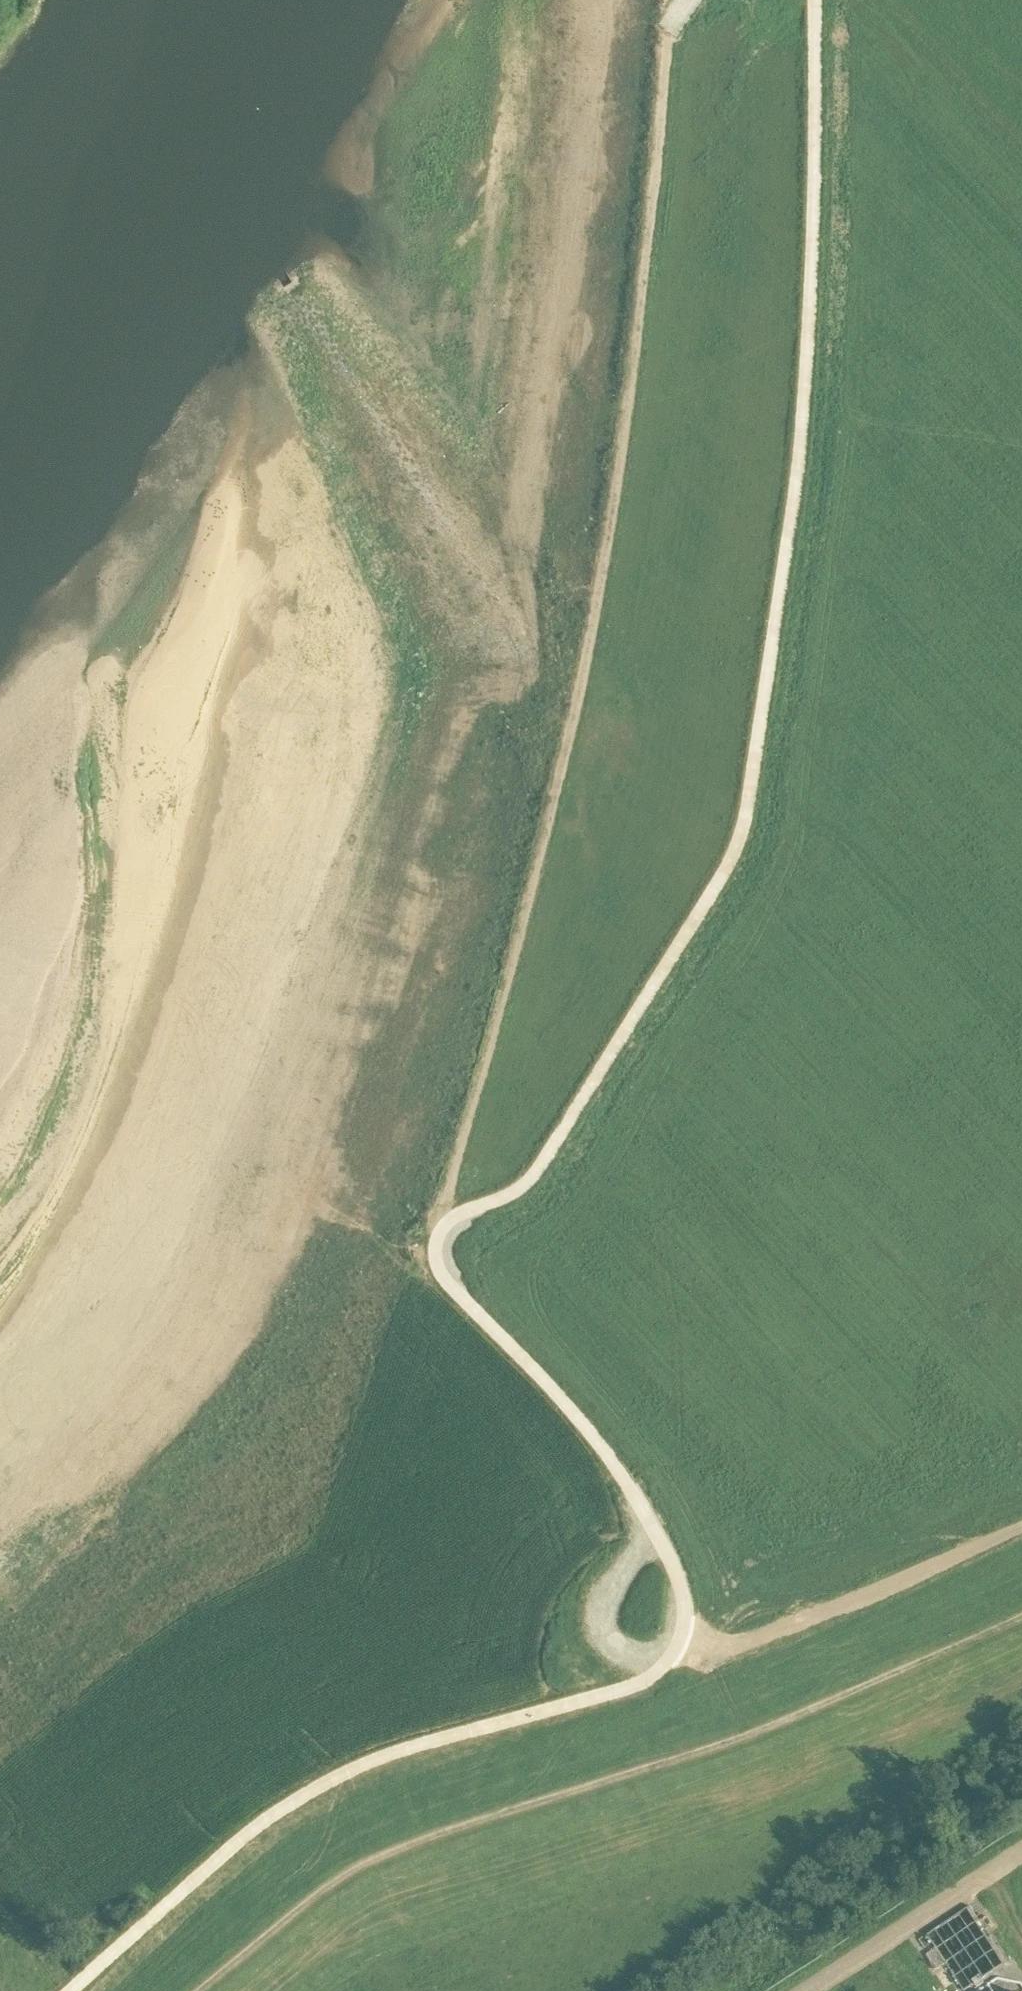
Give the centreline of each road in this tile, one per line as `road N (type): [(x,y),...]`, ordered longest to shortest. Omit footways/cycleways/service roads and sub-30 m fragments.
road 1 (track): [(199,1990),(359,1871),(425,1838),(750,1739),(1021,1618)]
road 2 (track): [(647,1682),(1021,1528)]

